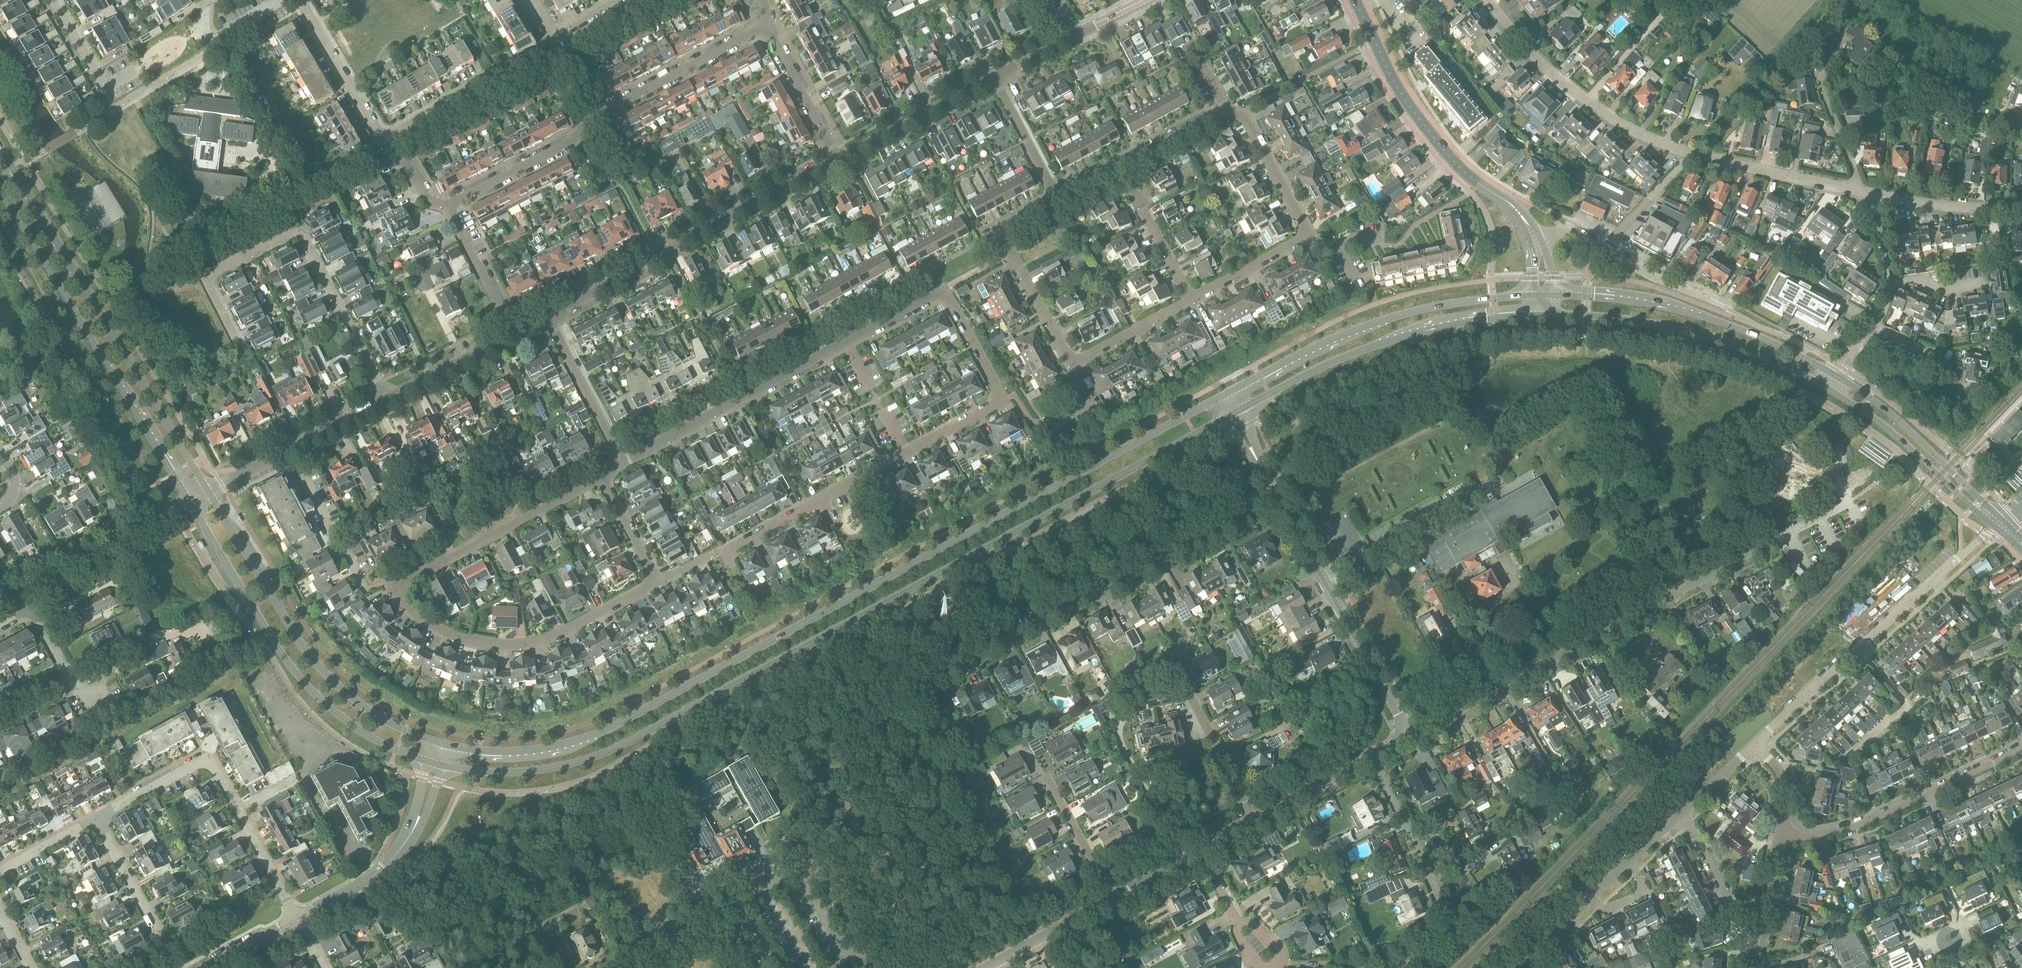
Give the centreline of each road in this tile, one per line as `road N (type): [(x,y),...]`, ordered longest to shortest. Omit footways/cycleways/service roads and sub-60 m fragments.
road 1 (primary): [(435,764),(524,773),(616,750),(1210,431)]
road 2 (primary): [(1206,417),(1123,451),(591,738),(499,755),(440,746)]
road 3 (residential): [(659,586),(1002,400),(940,294)]
road 4 (residential): [(1855,189),(1633,132),(1536,58),(1489,0)]
road 5 (residential): [(1410,736),(1780,535)]
road 6 (primary): [(208,492),(0,150)]
road 7 (residential): [(1279,498),(946,671)]
road 8 (primary): [(190,503),(291,668),(370,738),(435,764)]
road 9 (primary): [(0,191),(190,503)]
road 10 (residential): [(388,401),(295,233),(205,278),(237,343)]
road 11 (residential): [(450,206),(764,25)]
road 12 (residential): [(623,462),(940,294)]
road 13 (primary): [(440,746),(367,710),(323,670),(208,492)]
road 14 (residential): [(547,316),(838,159)]
road 15 (residential): [(1756,745),(1996,528)]
road 16 (primary): [(1533,291),(1394,317),(1247,395)]
road 17 (primary): [(1257,407),(1323,368),(1419,328),(1543,312)]
road 18 (tertiary): [(1536,237),(1516,210),(1434,140),(1402,97),(1355,0)]
road 19 (primary): [(1835,375),(1693,311),(1553,291)]
road 20 (residential): [(496,71),(379,140),(299,0)]
road 21 (residential): [(394,591),(416,620),(464,642),(500,646),(563,633),(659,586)]
road 22 (primary): [(1543,312),(1690,328),(1826,387)]
road 23 (residential): [(1410,736),(1279,498)]
road 24 (residential): [(1780,836),(1863,824),(2021,749)]
road 25 (primary): [(2021,538),(1917,437),(1835,375)]
road 26 (residential): [(394,591),(601,480)]
road 27 (primary): [(1826,387),(1890,431),(1996,528)]
road 28 (residential): [(1072,366),(1000,232),(1056,201)]
road 29 (residential): [(1056,201),(1227,110)]
road 30 (residential): [(97,821),(208,759),(236,811)]
road 31 (residential): [(838,159),(993,78)]
road 32 (residential): [(623,462),(547,316)]
road 33 (residential): [(1301,240),(1304,226),(1244,117),(1227,110)]
road 34 (residential): [(292,450),(363,586)]
road 35 (residential): [(838,159),(764,25)]
road 36 (residential): [(0,625),(29,609),(90,712)]
road 37 (residential): [(1869,195),(2021,205)]
road 38 (residential): [(1255,820),(1188,693)]
road 39 (unclassified): [(513,334),(450,206)]
road 40 (residential): [(388,401),(513,334)]
road 41 (residential): [(54,0),(108,87),(139,68)]
road 42 (residential): [(1056,201),(993,78)]
road 43 (residential): [(1114,898),(1046,780)]
road 44 (residential): [(1072,366),(1191,300)]
road 45 (residential): [(987,967),(1107,903)]
road 46 (residential): [(1255,820),(1371,758)]
road 47 (residential): [(158,937),(97,821)]
road 48 (residential): [(1759,914),(1731,905),(1682,817)]
road 49 (residential): [(1719,301),(1690,296),(1602,249)]
road 50 (residential): [(1855,189),(1820,66)]
road 51 (unclassified): [(379,875),(403,847),(435,764)]
road 52 (residential): [(298,920),(236,811)]
road 53 (residential): [(1191,300),(1301,240)]
road 54 (residential): [(659,586),(601,480)]
road 55 (residential): [(1191,300),(1134,194)]

